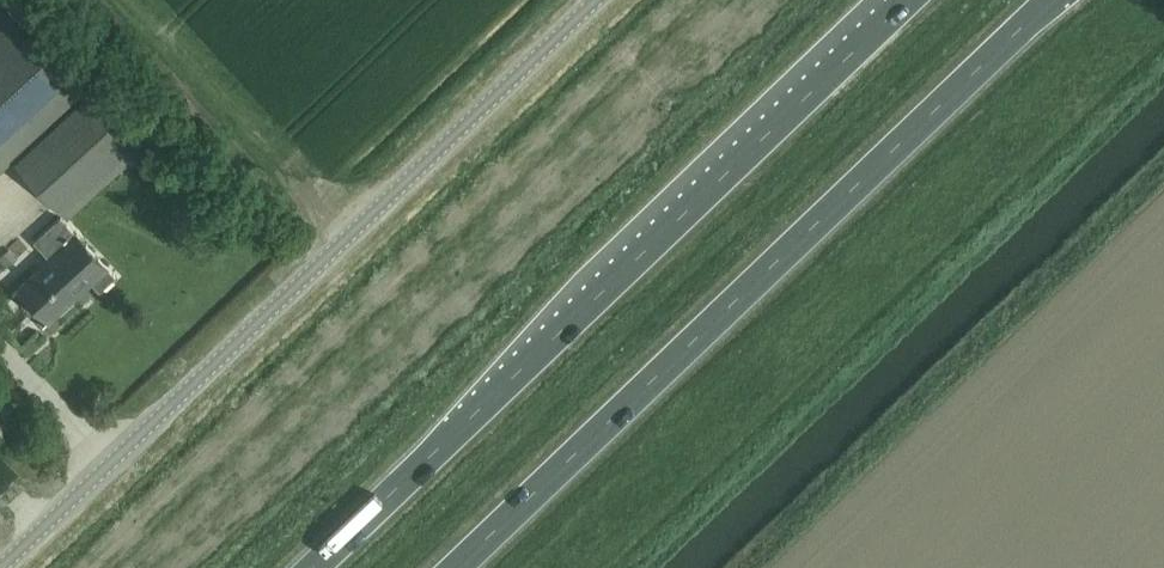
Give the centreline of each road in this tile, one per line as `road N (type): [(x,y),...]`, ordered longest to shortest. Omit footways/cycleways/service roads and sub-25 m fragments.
road 1 (trunk): [(458,567),(1054,0)]
road 2 (trunk): [(897,0),(303,567)]
road 3 (unclassified): [(0,553),(589,0)]

